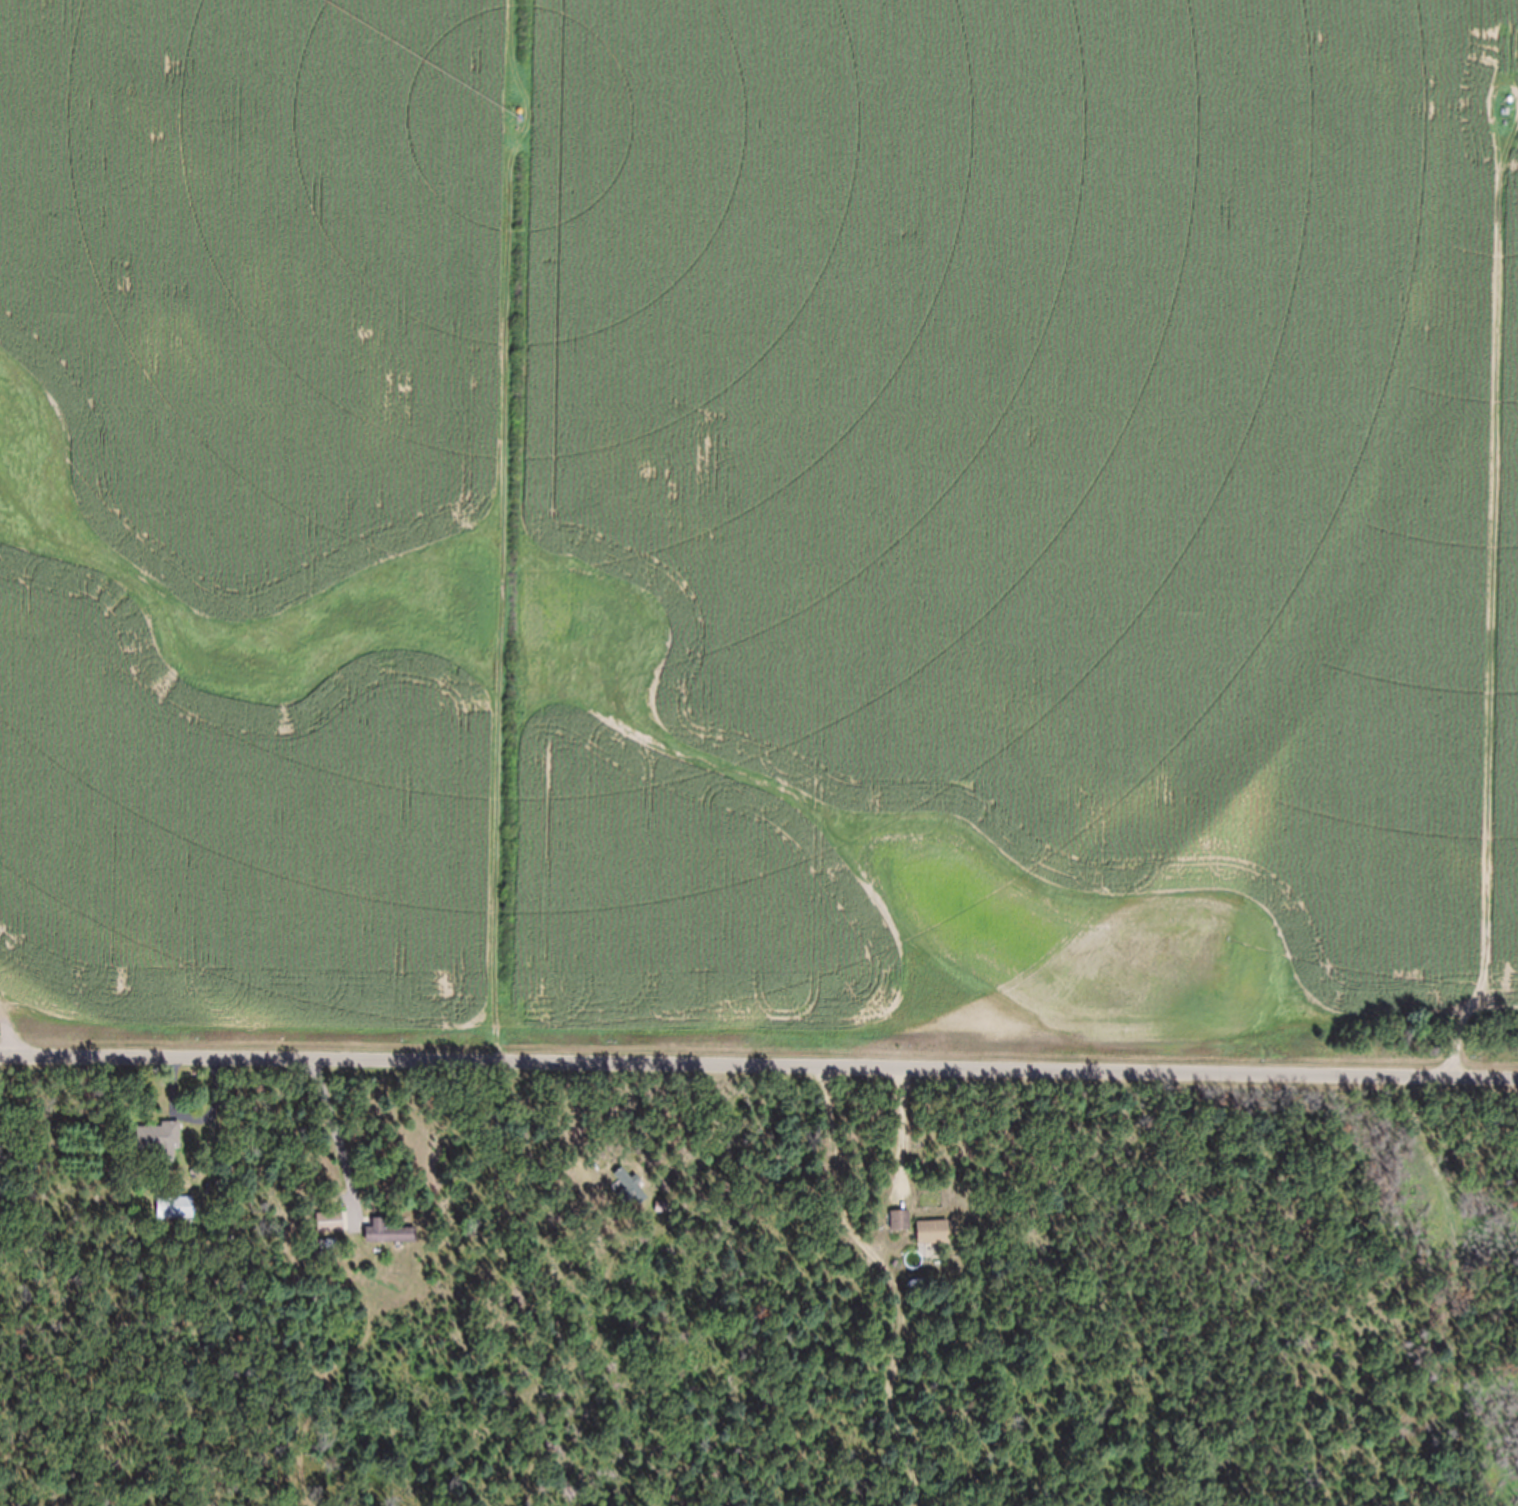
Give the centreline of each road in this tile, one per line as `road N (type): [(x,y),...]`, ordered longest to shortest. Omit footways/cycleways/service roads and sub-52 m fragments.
road 1 (residential): [(1517,1079),(0,1058)]

